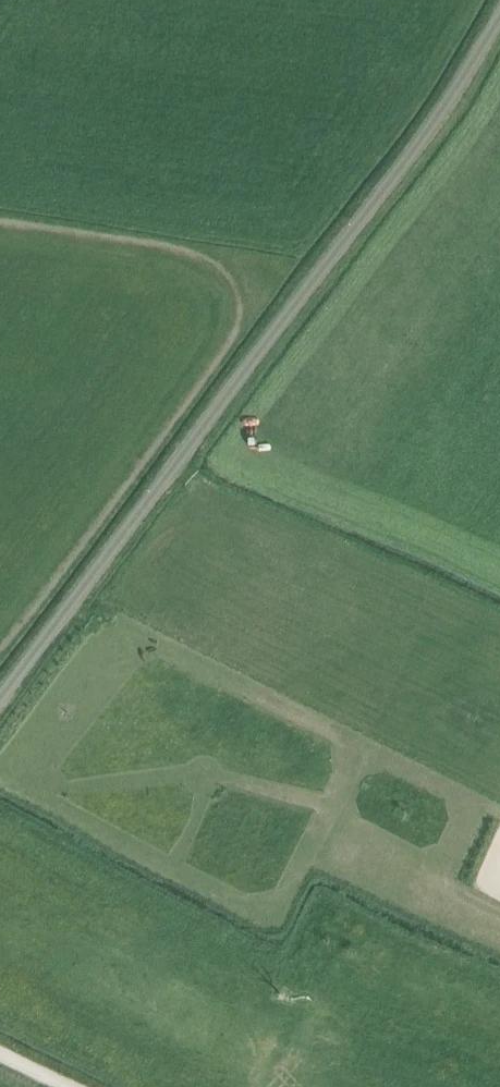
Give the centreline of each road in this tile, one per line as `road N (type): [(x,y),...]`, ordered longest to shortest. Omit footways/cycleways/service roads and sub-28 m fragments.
road 1 (unclassified): [(0,695),(436,122),(499,20)]

